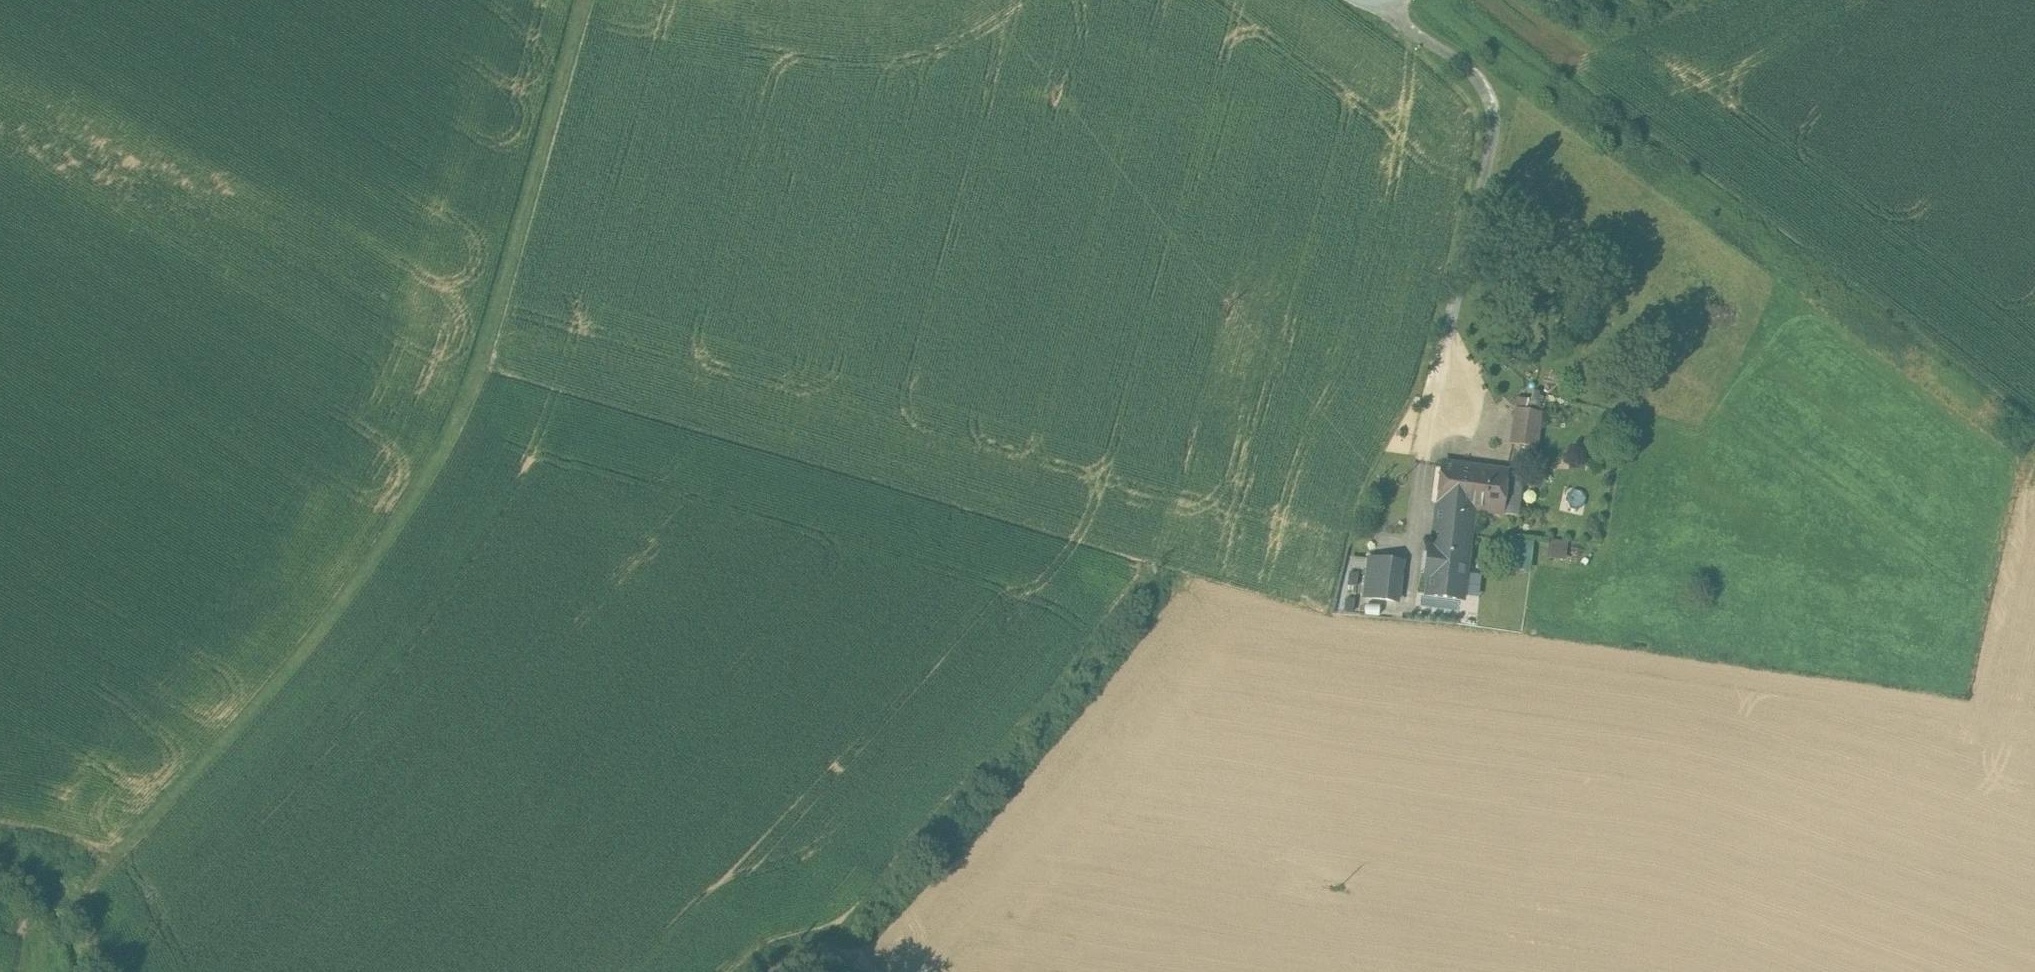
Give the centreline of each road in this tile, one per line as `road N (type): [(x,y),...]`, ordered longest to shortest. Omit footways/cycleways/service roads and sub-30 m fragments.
road 1 (track): [(1386,13),(1482,82),(1494,141),(1418,496),(1407,592)]

